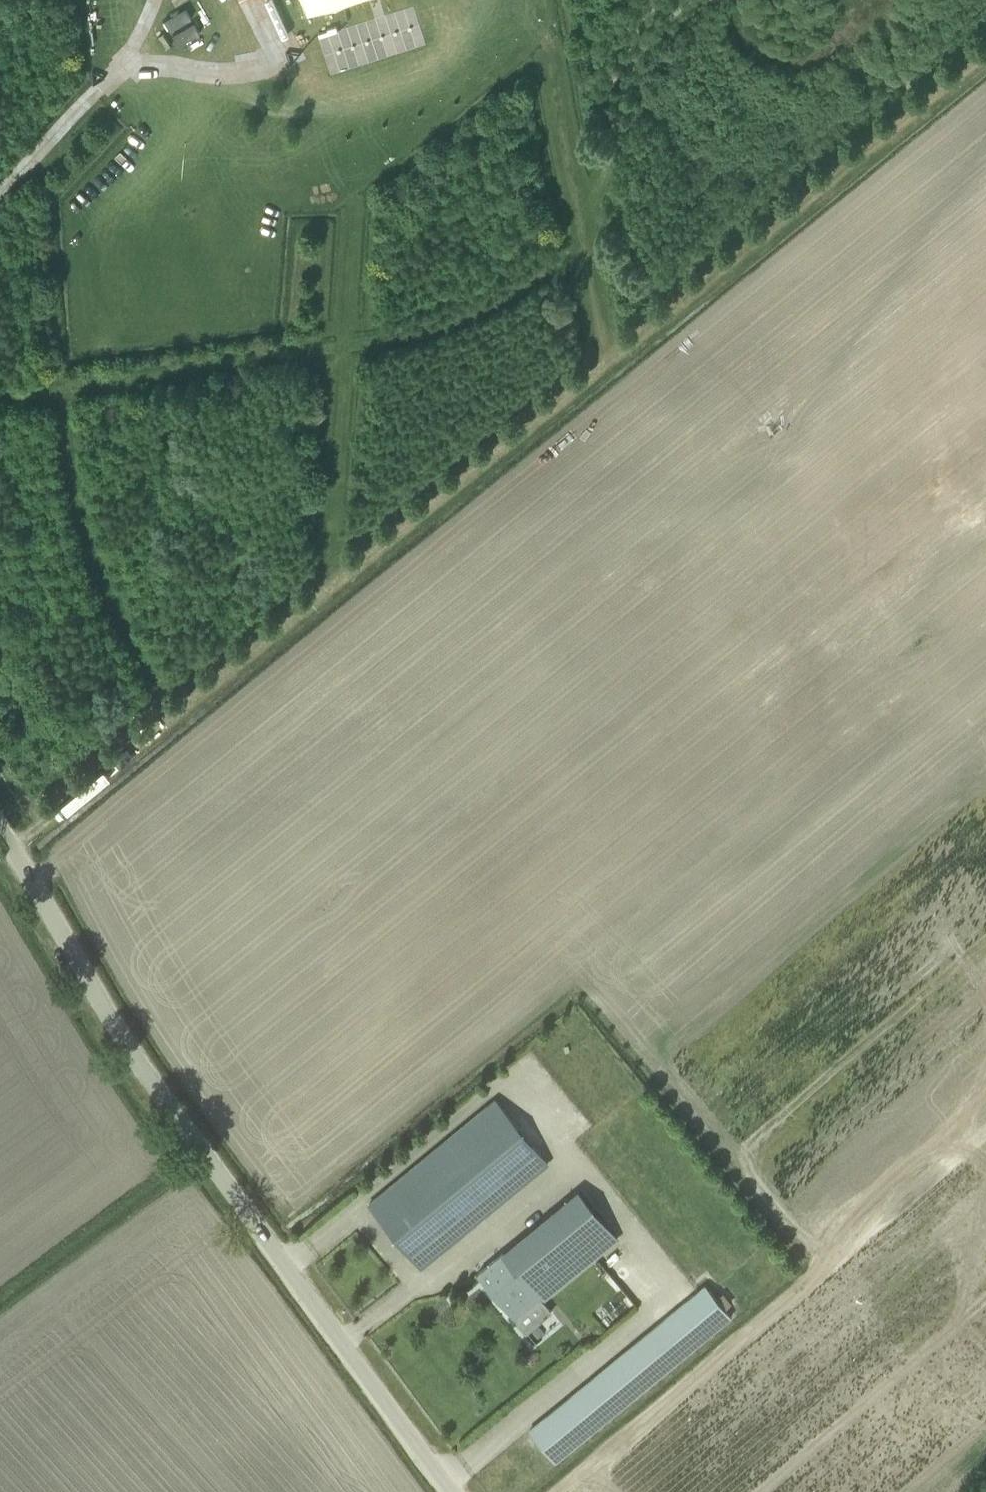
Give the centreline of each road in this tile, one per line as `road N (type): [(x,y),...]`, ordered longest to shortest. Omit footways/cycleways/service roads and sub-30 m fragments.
road 1 (unclassified): [(453,1491),(111,1027),(0,830)]

